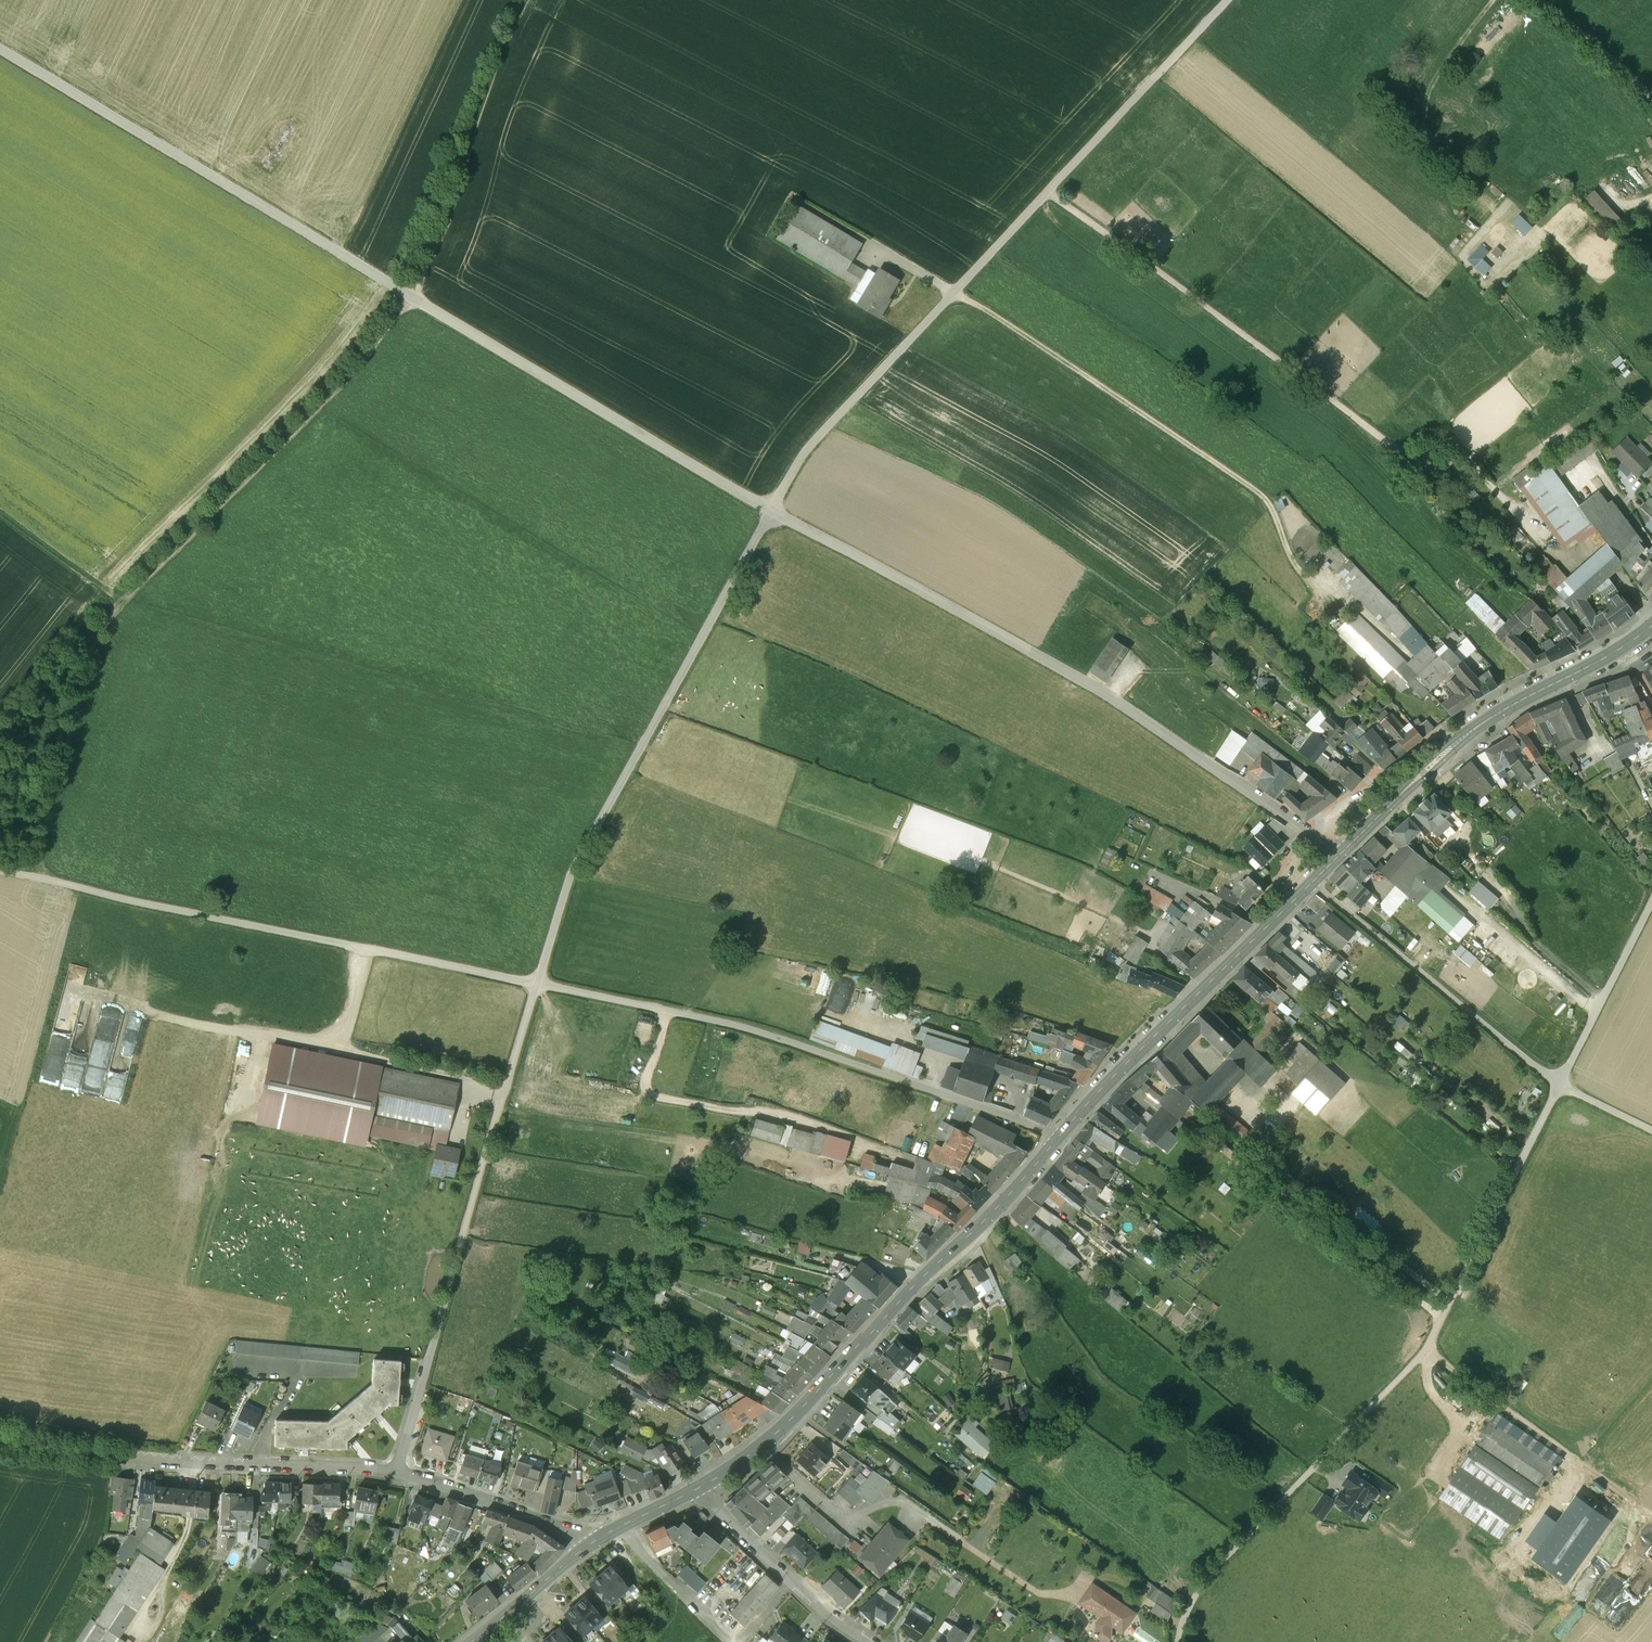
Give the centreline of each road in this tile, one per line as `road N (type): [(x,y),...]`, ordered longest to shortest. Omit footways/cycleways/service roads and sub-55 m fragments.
road 1 (track): [(428,1359),(563,897),(803,457),(1229,0)]
road 2 (unclassified): [(1341,854),(1090,685),(745,496),(0,53)]
road 3 (track): [(531,0),(482,105),(448,228),(413,297),(360,370),(108,642),(34,875)]
road 4 (track): [(917,1086),(718,1020),(0,869)]
road 5 (secondary): [(702,1489),(793,1420),(896,1304),(1044,1159),(1077,1115),(1341,854)]
road 6 (track): [(1651,903),(1424,1352),(1208,1577),(1176,1641)]
road 7 (residential): [(591,1545),(397,1472),(109,1453)]
road 8 (track): [(1312,882),(1560,1085),(1651,1130)]
road 9 (secondary): [(1341,854),(1485,722),(1651,626)]
road 10 (track): [(671,1011),(649,1091),(780,1115),(860,1141),(847,1180),(882,1190)]
road 11 (track): [(1424,1352),(1651,1516)]
road 12 (residential): [(869,1641),(802,1591),(702,1489)]
road 13 (track): [(131,609),(0,516)]
road 14 (secondary): [(474,1641),(591,1545)]
road 15 (track): [(1651,100),(1543,0)]
road 16 (track): [(368,1061),(347,1047),(372,948)]
road 17 (secondary): [(591,1545),(702,1489)]

